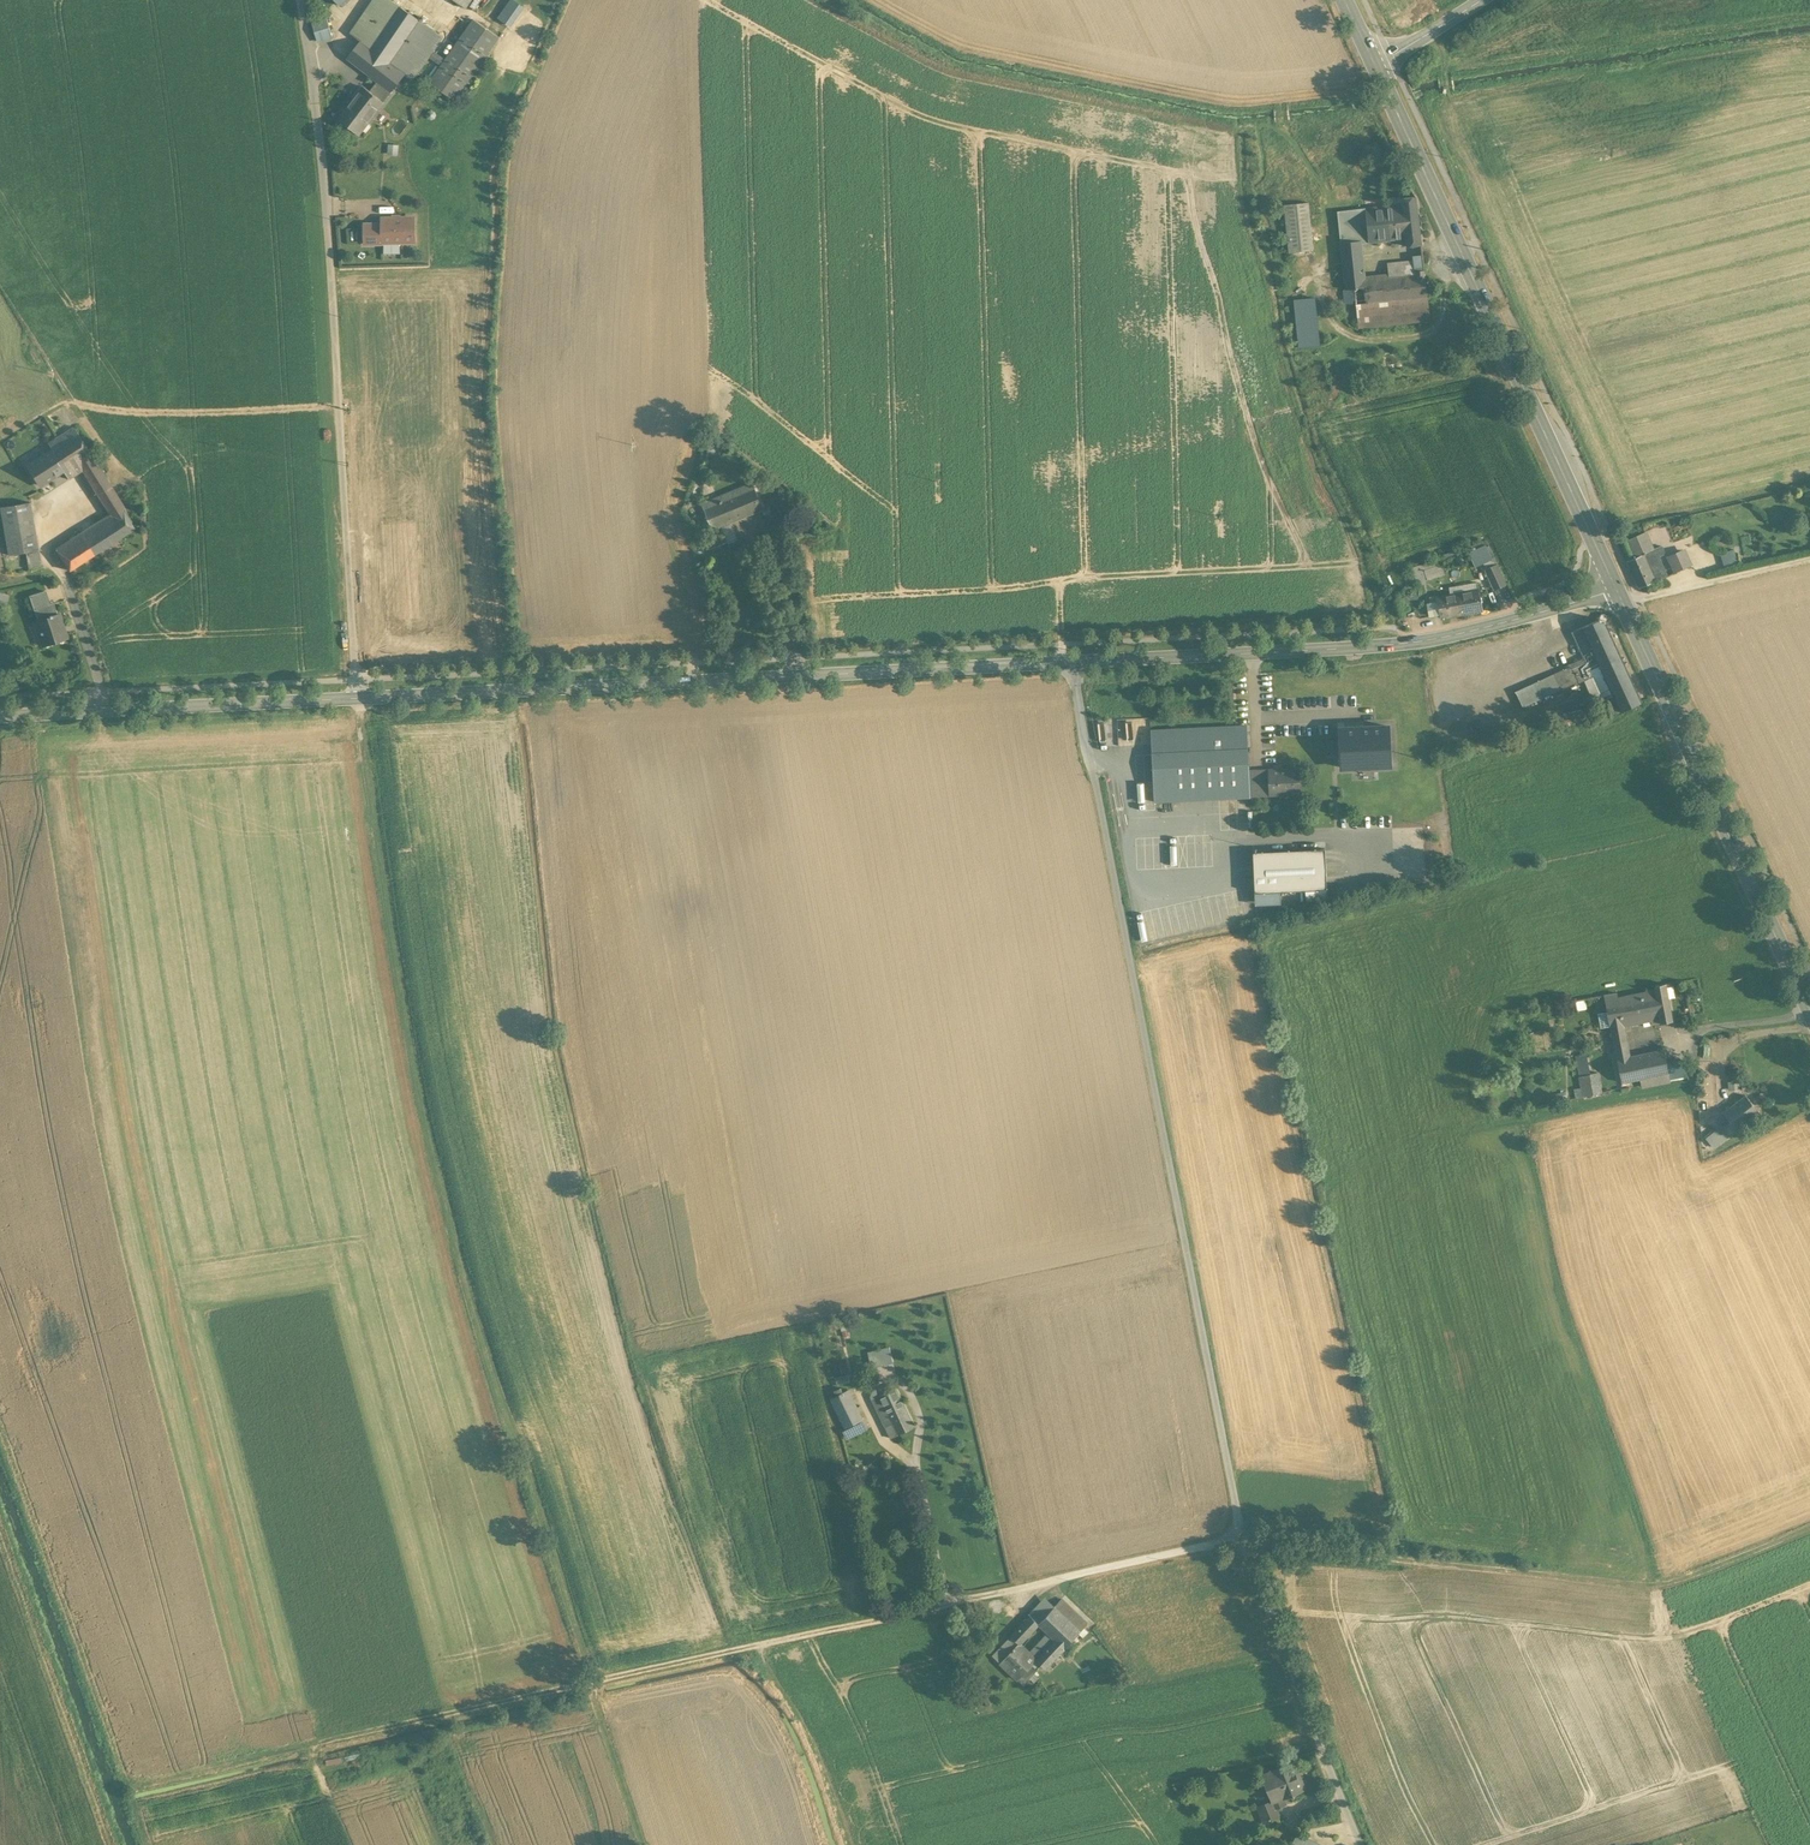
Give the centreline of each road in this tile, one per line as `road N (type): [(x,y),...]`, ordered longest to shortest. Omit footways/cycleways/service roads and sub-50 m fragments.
road 1 (track): [(304,0),(358,698),(405,1017),(457,1259),(647,1844)]
road 2 (unclassified): [(1358,1844),(1243,1538),(1070,662)]
road 3 (tertiary): [(0,716),(1070,662)]
road 4 (track): [(324,1743),(969,1600)]
road 5 (track): [(1247,1549),(1286,1545),(1657,1584),(1809,1527)]
road 6 (primary): [(1379,67),(1617,589)]
road 7 (tertiary): [(1070,662),(1405,643),(1617,589)]
road 8 (primary): [(1617,589),(1809,1010)]
road 9 (track): [(969,1600),(1243,1538)]
road 10 (track): [(915,1464),(915,1405),(899,1377),(889,1375),(873,1382),(866,1400),(895,1449)]
road 11 (track): [(895,1449),(915,1464),(942,1582),(969,1600)]
road 12 (tertiary): [(1379,67),(1480,0)]

